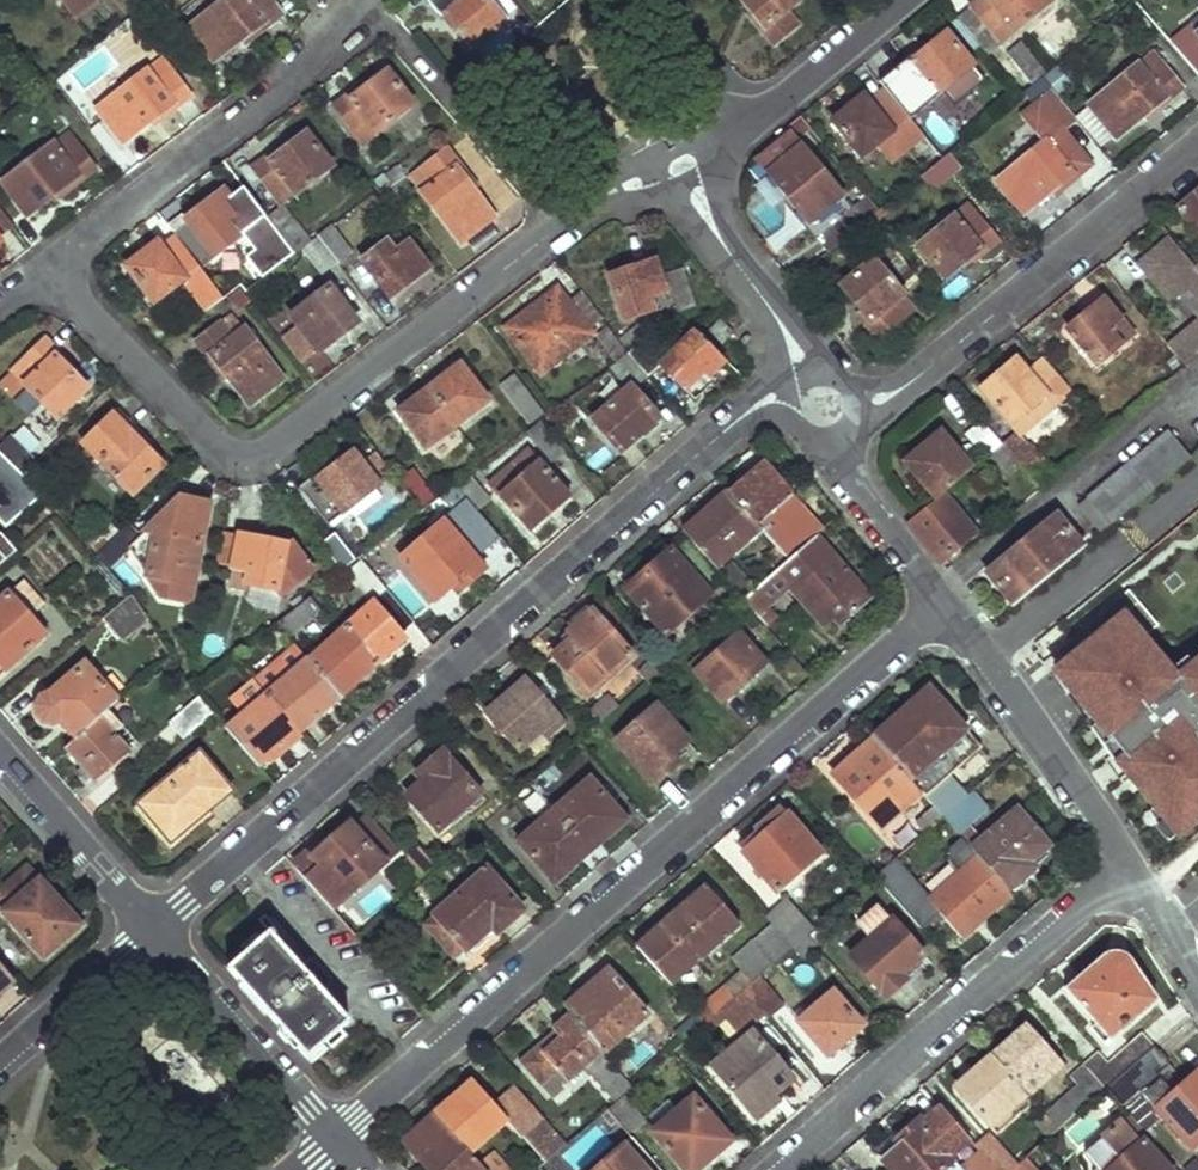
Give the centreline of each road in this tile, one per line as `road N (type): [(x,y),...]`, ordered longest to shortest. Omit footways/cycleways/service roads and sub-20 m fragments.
road 1 (residential): [(153,928),(740,419),(779,402),(824,406)]
road 2 (residential): [(939,606),(336,1135)]
road 3 (residential): [(73,276),(86,310),(211,440),(246,458),(277,445),(592,206),(681,167)]
road 4 (residential): [(779,1169),(1129,867)]
road 5 (residential): [(824,406),(874,403),(917,380),(1197,154)]
road 6 (residential): [(359,0),(267,101),(87,238),(73,276)]
road 7 (residential): [(939,606),(1129,867)]
road 8 (residential): [(681,167),(801,355),(824,406)]
road 9 (residential): [(153,928),(336,1135)]
road 10 (residential): [(824,406),(856,490),(939,606)]
road 11 (residential): [(0,758),(153,928)]
road 12 (residential): [(0,1065),(153,928)]
road 13 (residential): [(907,0),(755,122)]
road 14 (residential): [(755,122),(658,0)]

